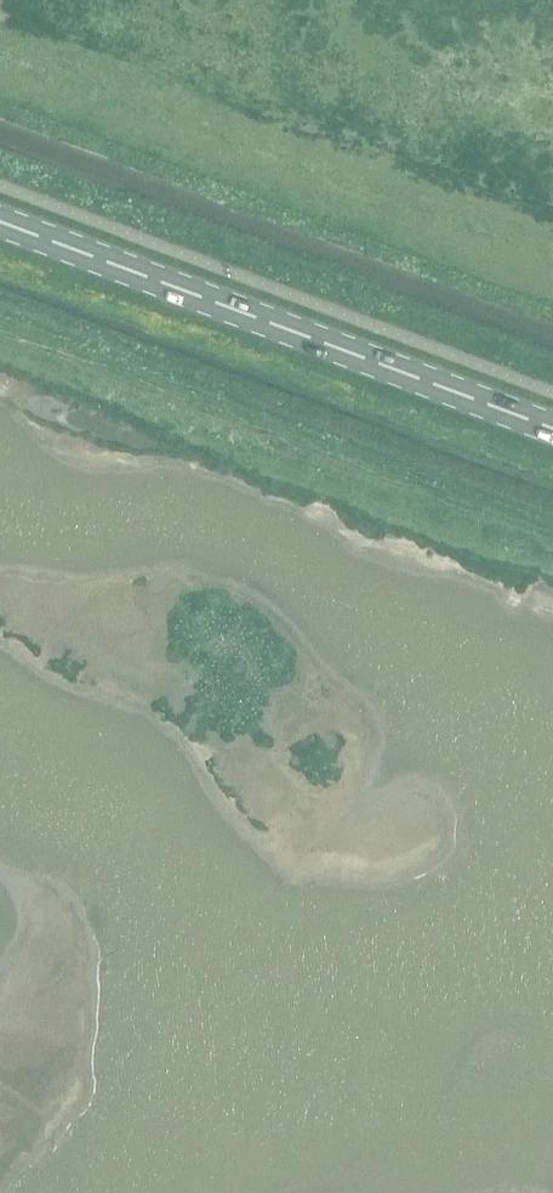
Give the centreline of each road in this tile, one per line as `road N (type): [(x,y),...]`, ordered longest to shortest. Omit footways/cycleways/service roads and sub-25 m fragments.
road 1 (primary): [(552,430),(0,223)]

